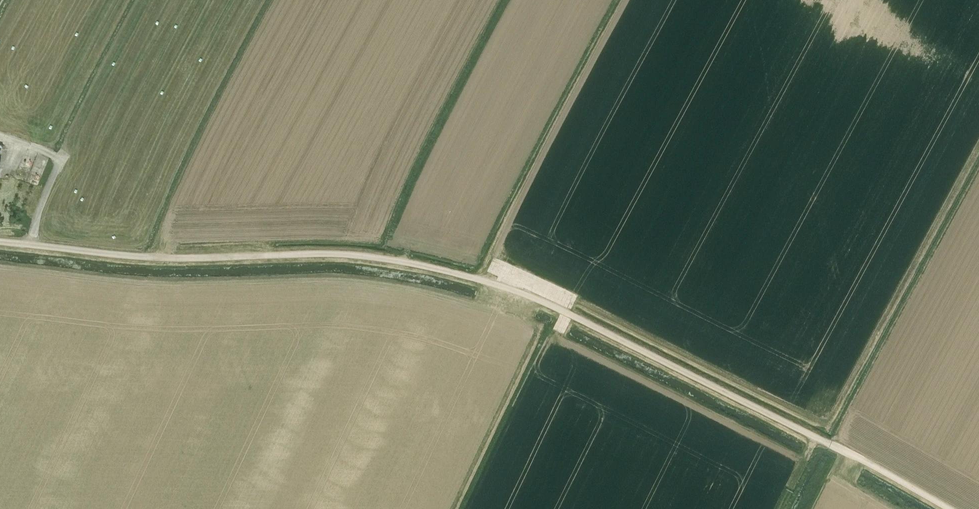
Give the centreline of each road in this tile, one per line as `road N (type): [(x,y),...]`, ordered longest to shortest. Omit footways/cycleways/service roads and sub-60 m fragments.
road 1 (unclassified): [(946,508),(515,290),(386,260),(133,258),(0,244)]

